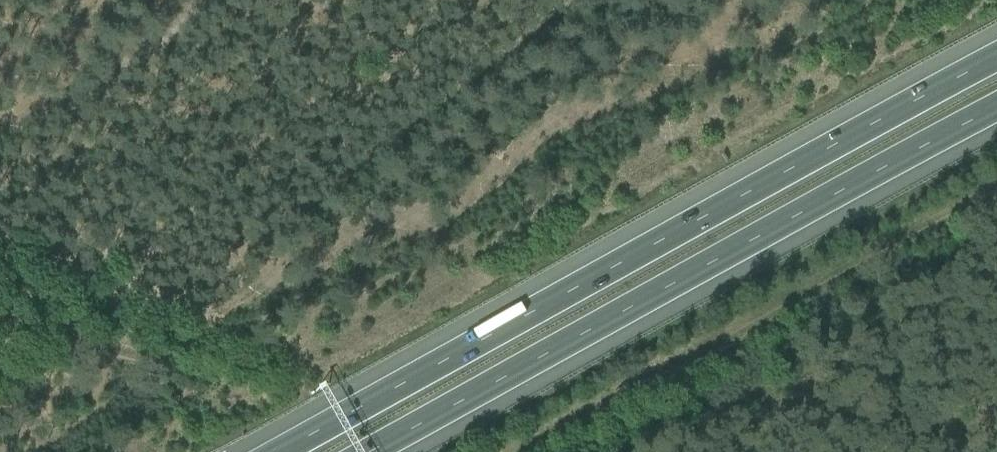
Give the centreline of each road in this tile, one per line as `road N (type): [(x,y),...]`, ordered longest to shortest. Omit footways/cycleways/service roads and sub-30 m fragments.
road 1 (motorway): [(996,56),(281,451)]
road 2 (motorway): [(371,451),(996,109)]
road 3 (track): [(508,451),(884,218),(996,161)]

